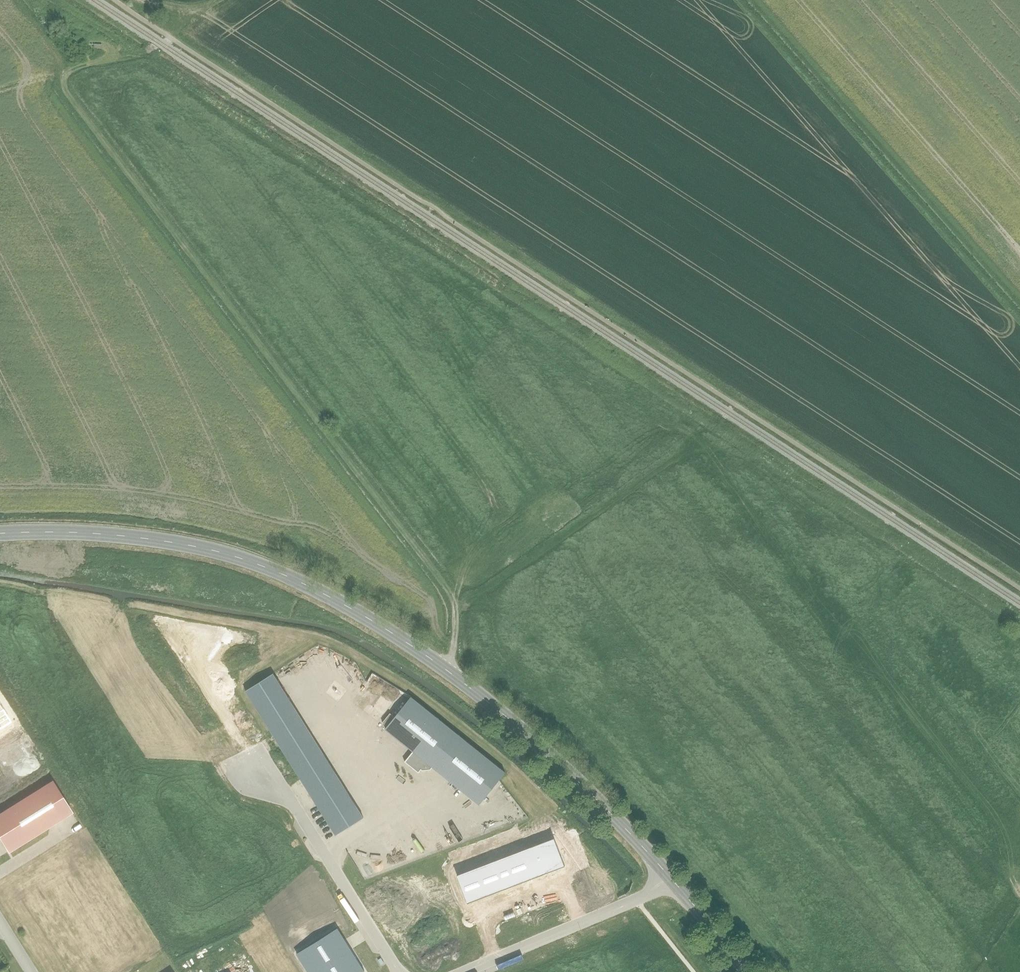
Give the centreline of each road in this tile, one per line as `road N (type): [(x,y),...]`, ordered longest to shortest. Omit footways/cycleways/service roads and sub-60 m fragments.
road 1 (track): [(449,672),(457,613),(450,595),(65,92),(64,76),(73,70),(154,48)]
road 2 (tertiary): [(0,534),(110,535),(197,547),(336,601),(496,709),(673,882)]
road 3 (residential): [(399,971),(291,801),(250,775)]
road 4 (unclassified): [(468,971),(673,882)]

